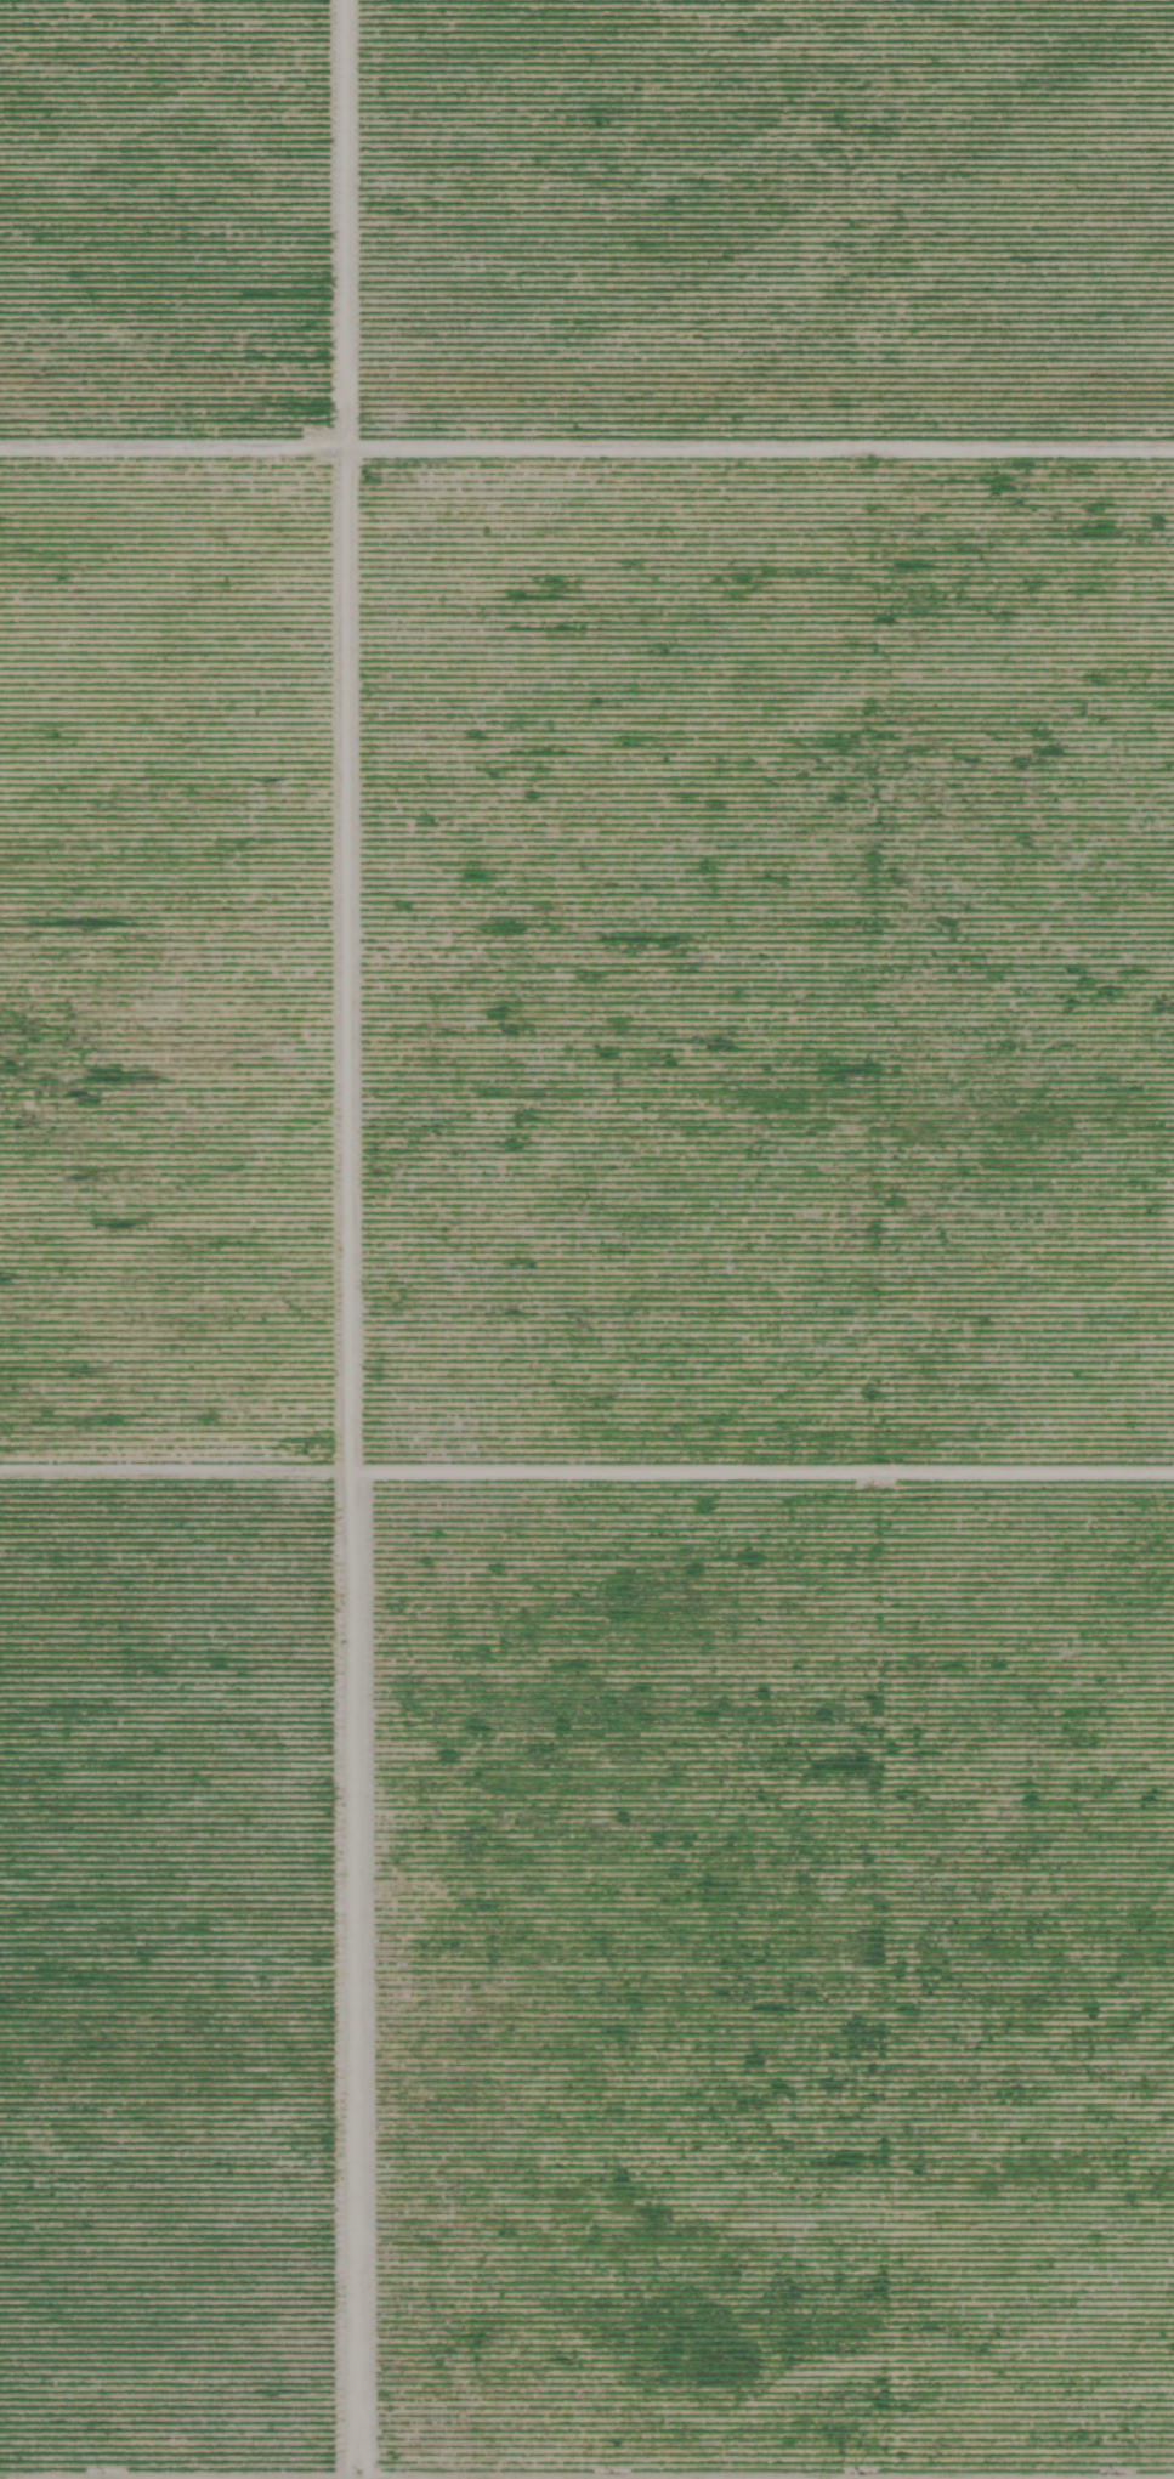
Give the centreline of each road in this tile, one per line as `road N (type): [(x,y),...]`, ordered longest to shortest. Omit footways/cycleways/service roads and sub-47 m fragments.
road 1 (residential): [(1173,447),(0,449)]

